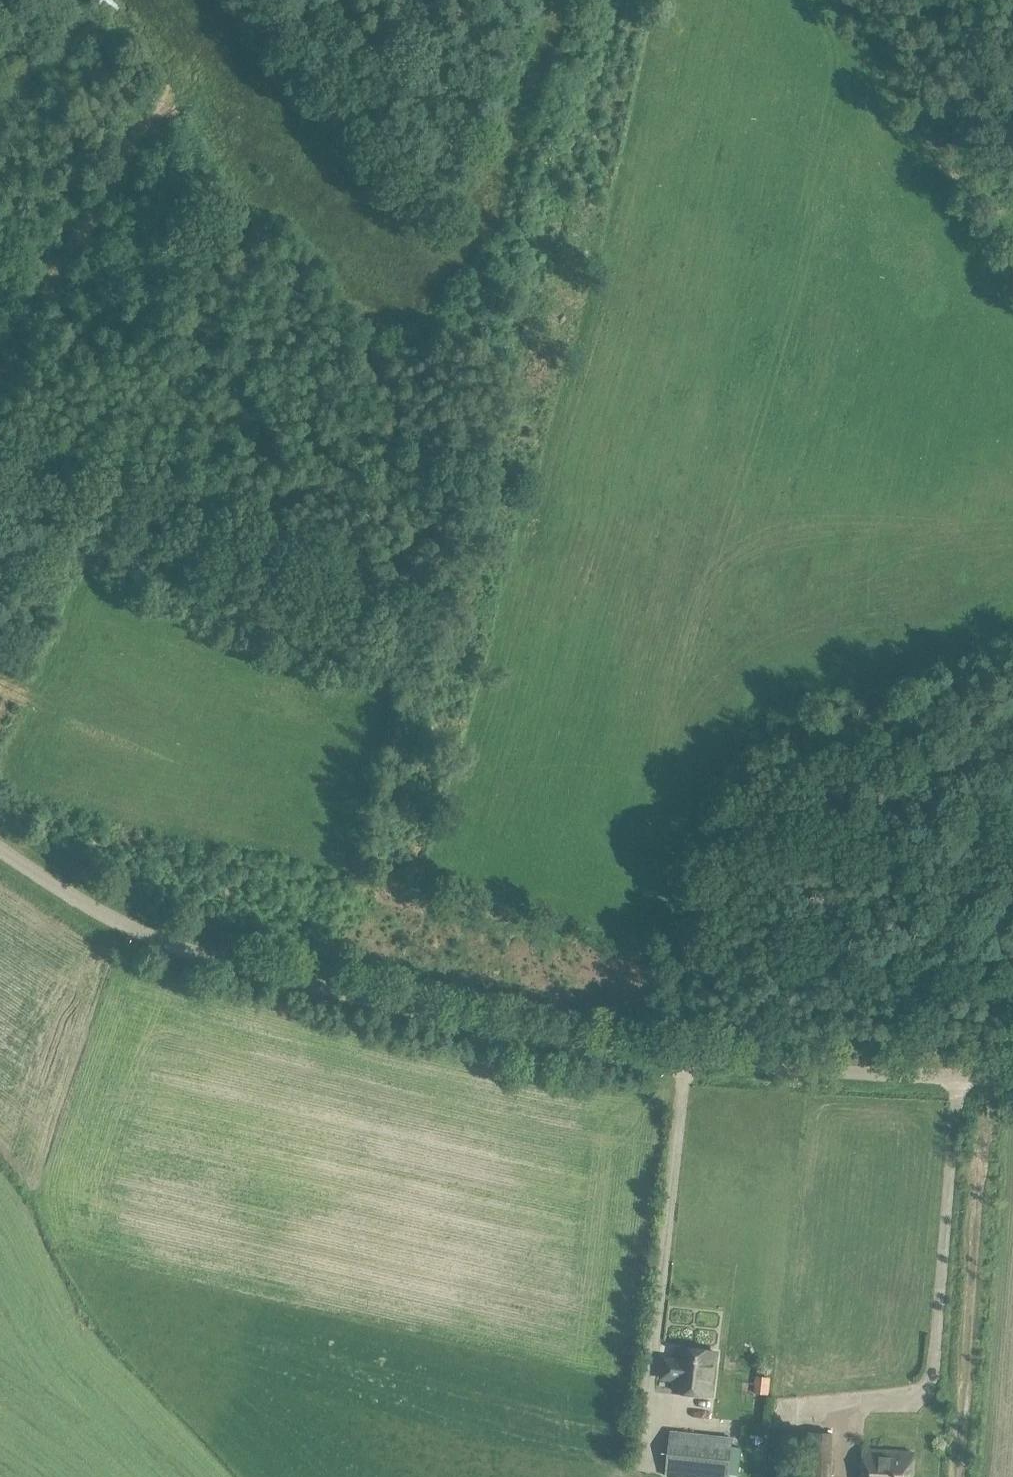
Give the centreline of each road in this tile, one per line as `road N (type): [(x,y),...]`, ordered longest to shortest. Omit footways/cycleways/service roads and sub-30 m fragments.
road 1 (unclassified): [(1012,1079),(762,1070),(399,1007),(182,952),(113,923),(0,853)]
road 2 (track): [(155,90),(0,353)]

